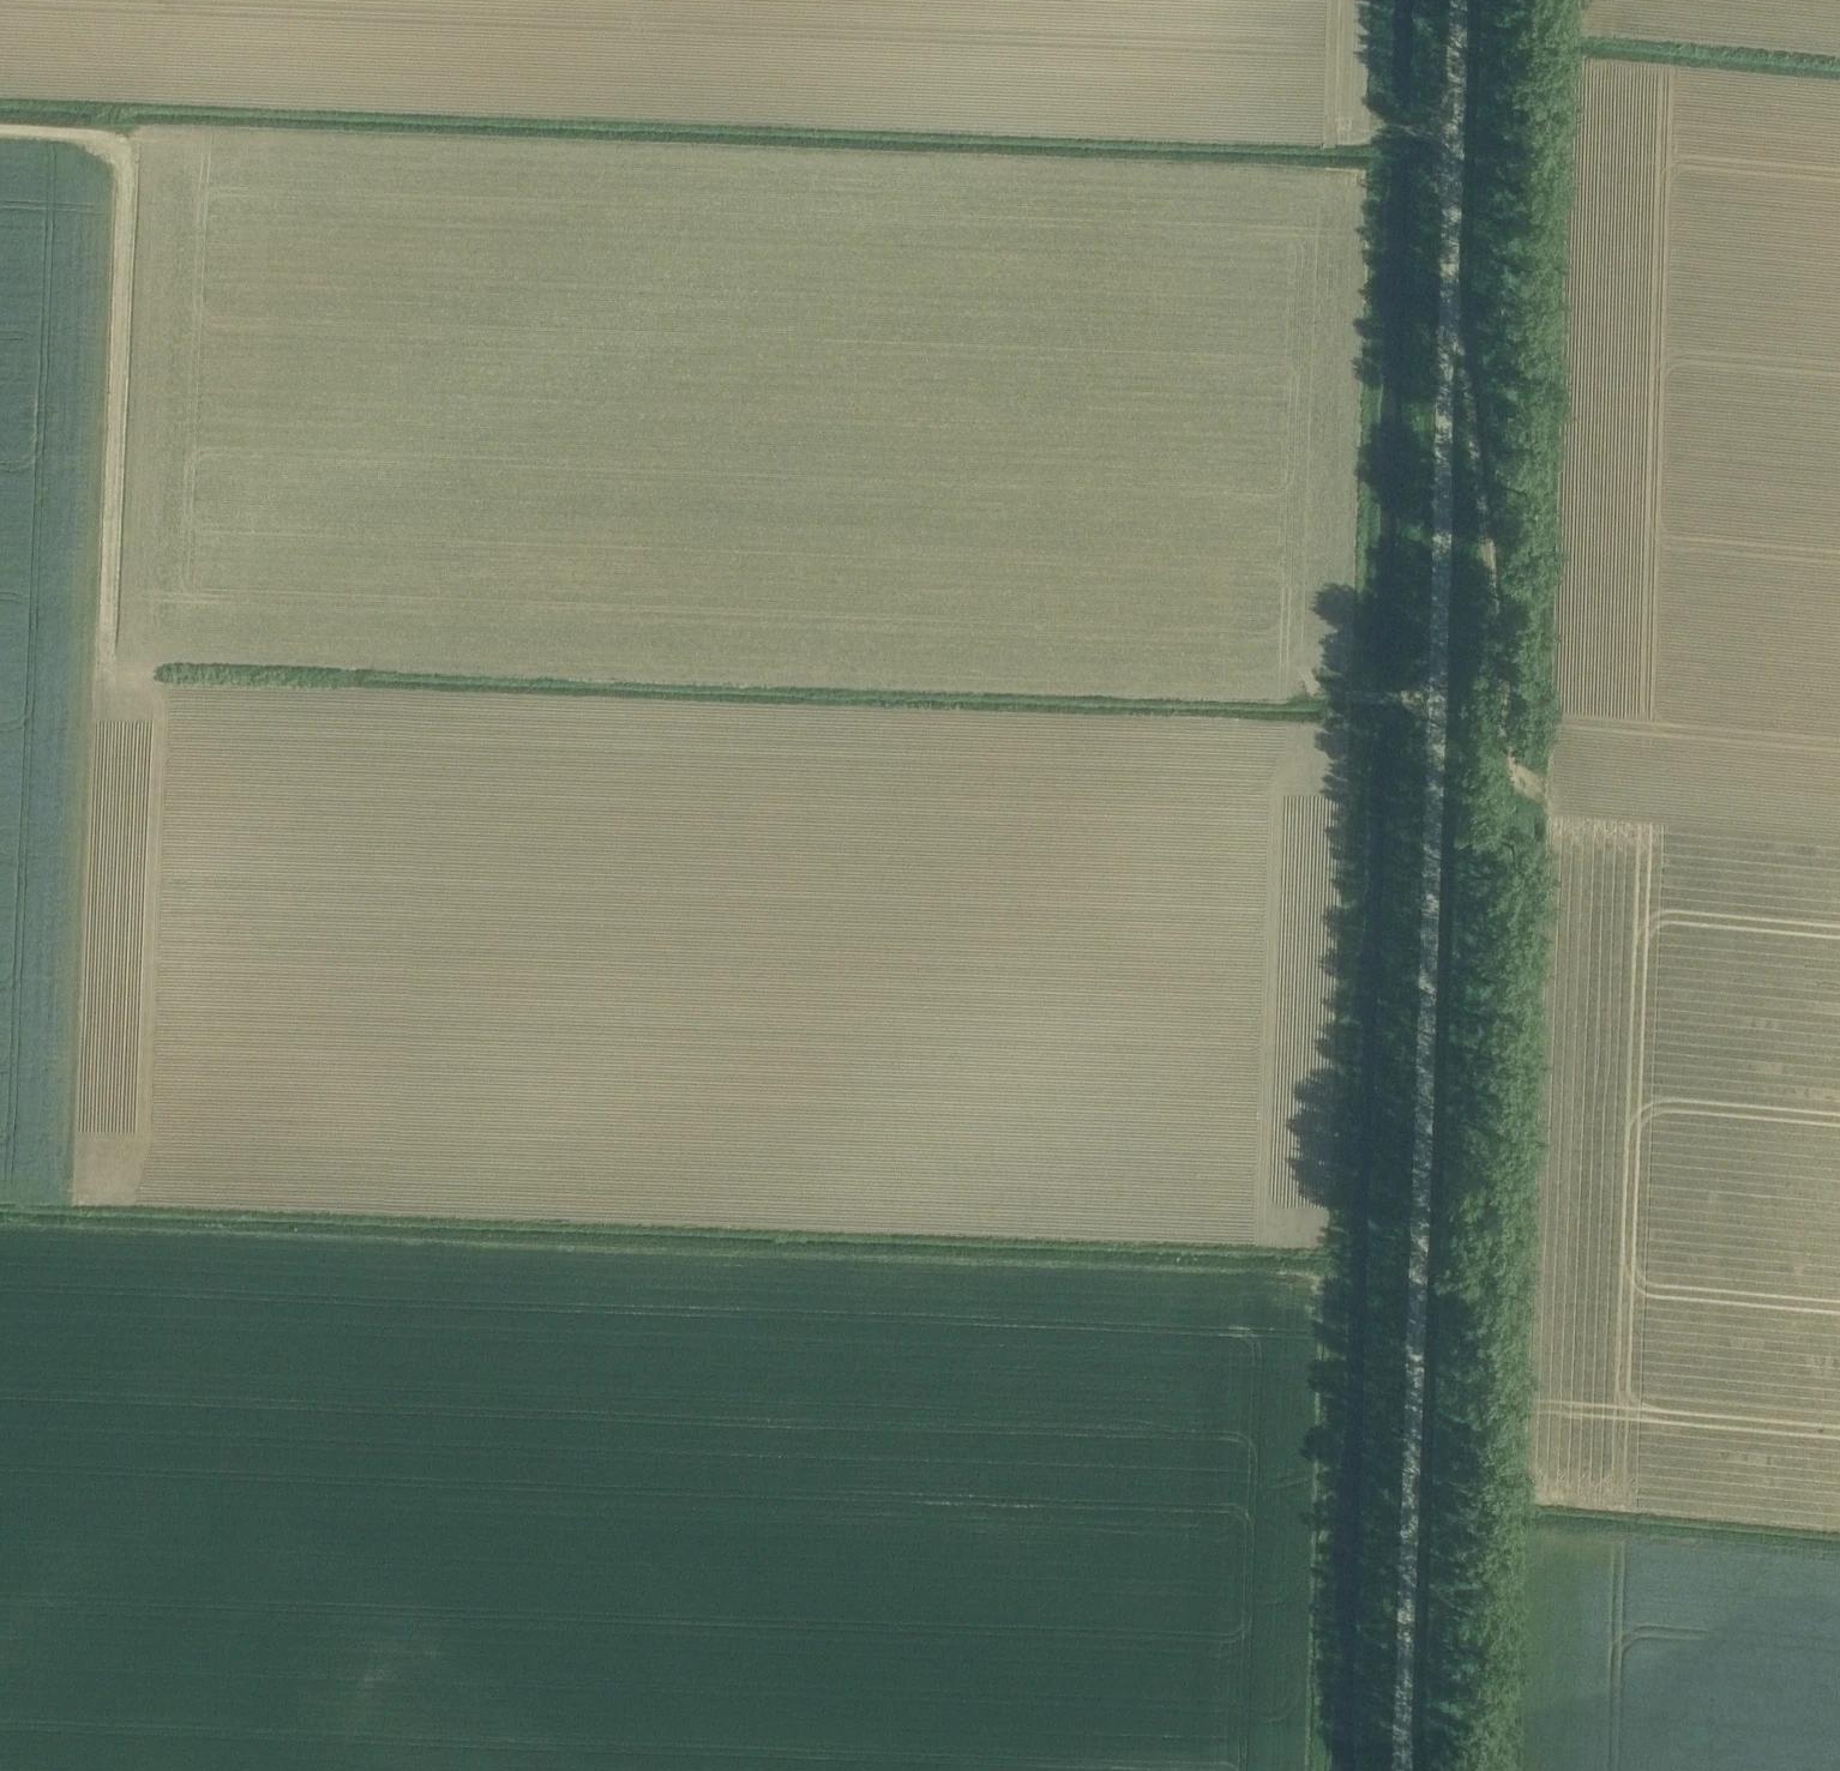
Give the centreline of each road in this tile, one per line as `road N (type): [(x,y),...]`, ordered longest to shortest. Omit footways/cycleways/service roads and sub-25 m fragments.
road 1 (unclassified): [(1403,1770),(1461,0)]

